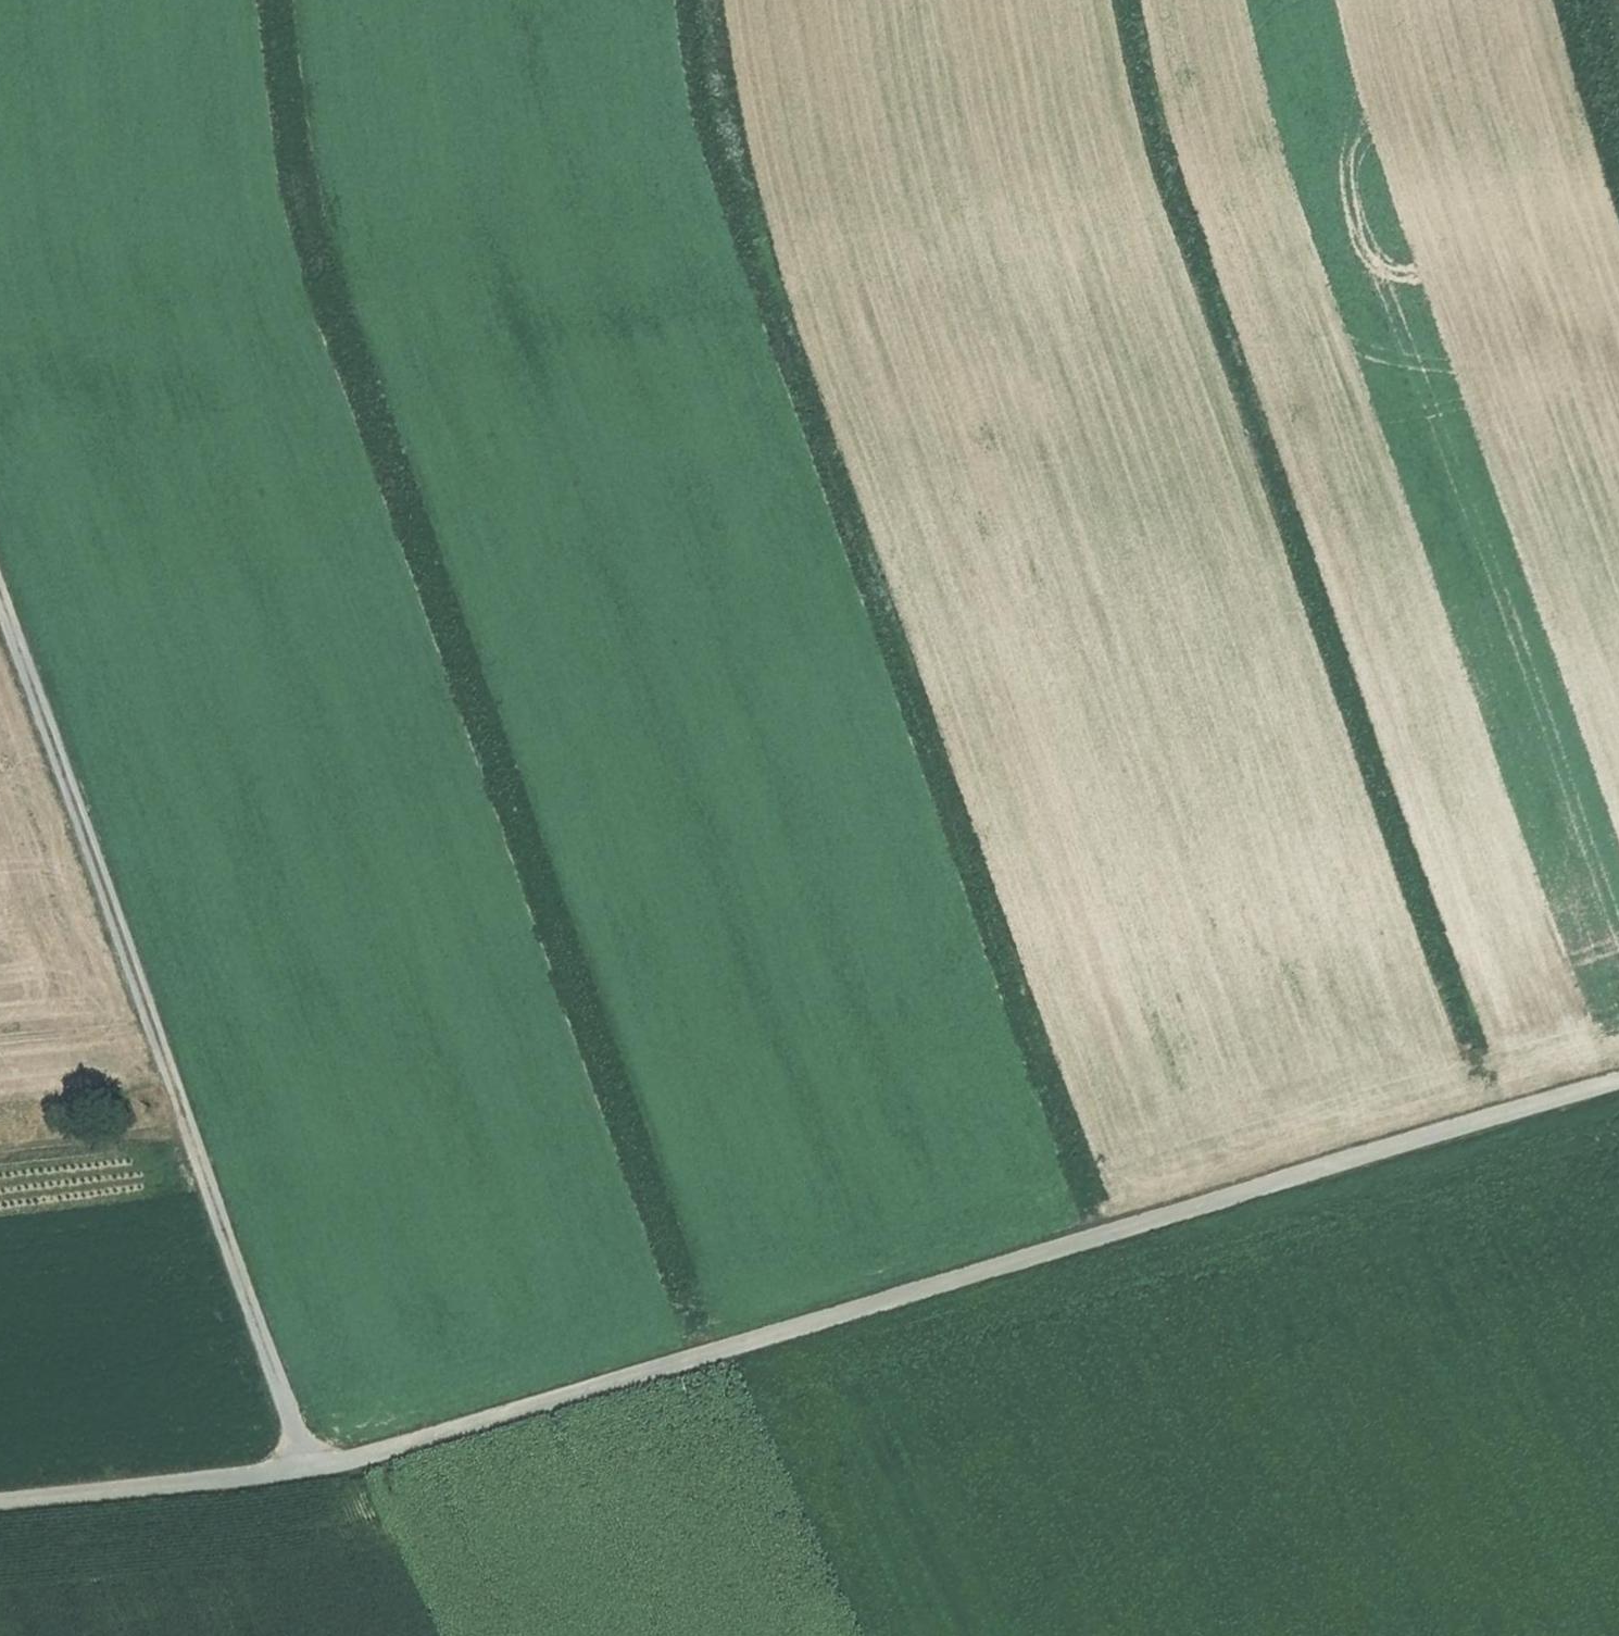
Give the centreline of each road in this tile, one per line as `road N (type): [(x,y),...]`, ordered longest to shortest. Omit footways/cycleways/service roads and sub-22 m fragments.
road 1 (track): [(0,1502),(309,1470),(1618,1081)]
road 2 (track): [(309,1470),(0,591)]

